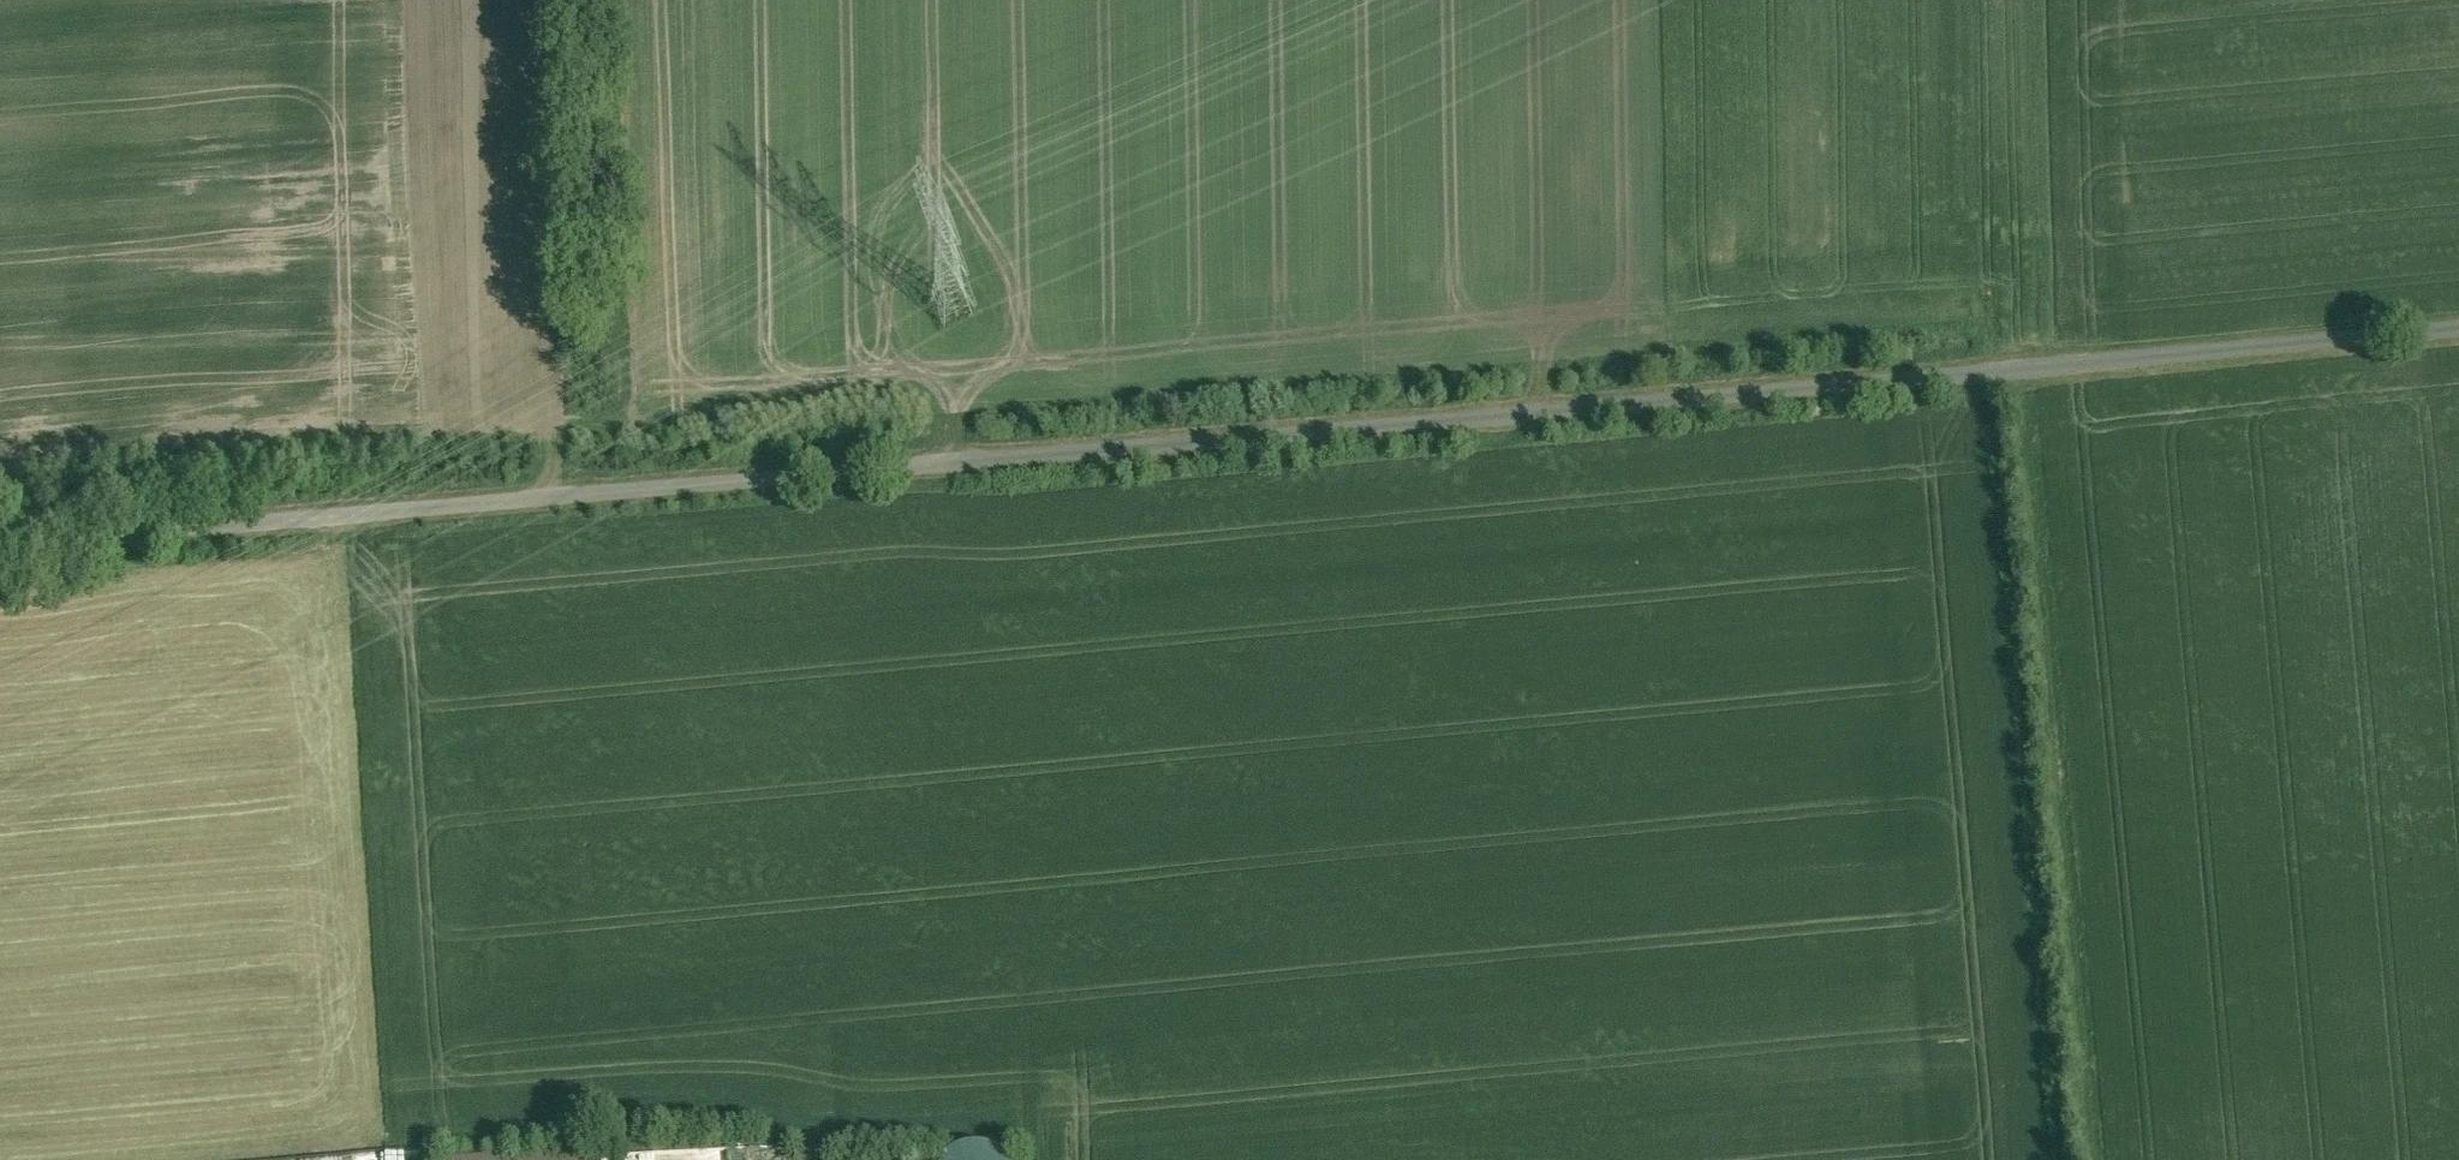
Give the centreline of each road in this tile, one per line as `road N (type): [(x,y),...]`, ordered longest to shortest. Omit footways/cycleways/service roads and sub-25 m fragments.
road 1 (unclassified): [(2458,332),(0,552)]
road 2 (track): [(341,520),(380,1115)]

